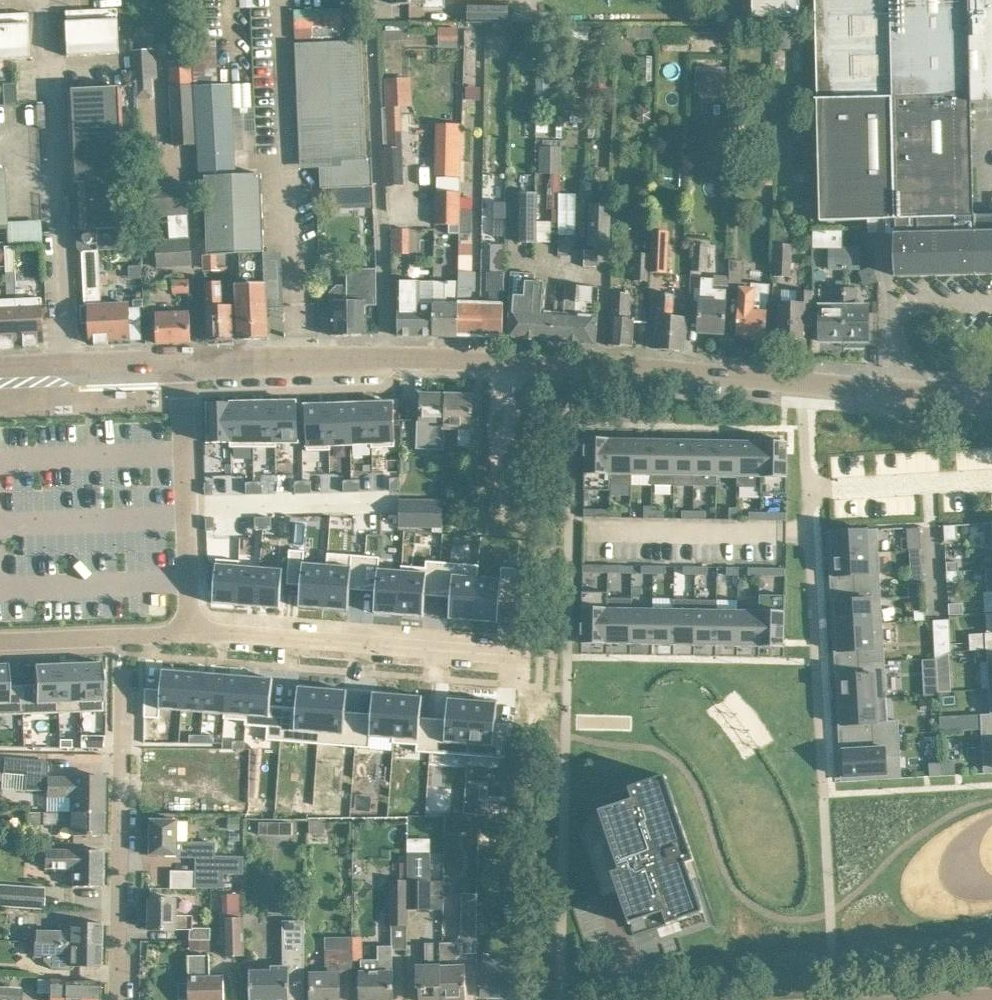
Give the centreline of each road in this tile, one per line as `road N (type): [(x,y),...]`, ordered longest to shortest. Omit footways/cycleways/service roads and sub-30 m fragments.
road 1 (tertiary): [(801,382),(479,358),(179,361)]
road 2 (residential): [(801,382),(824,794)]
road 3 (residential): [(117,999),(120,661)]
road 4 (residential): [(190,632),(509,656)]
road 5 (residential): [(65,363),(52,72)]
road 6 (residential): [(190,632),(179,361)]
road 7 (tertiary): [(991,398),(801,382)]
road 8 (residential): [(0,639),(190,632)]

